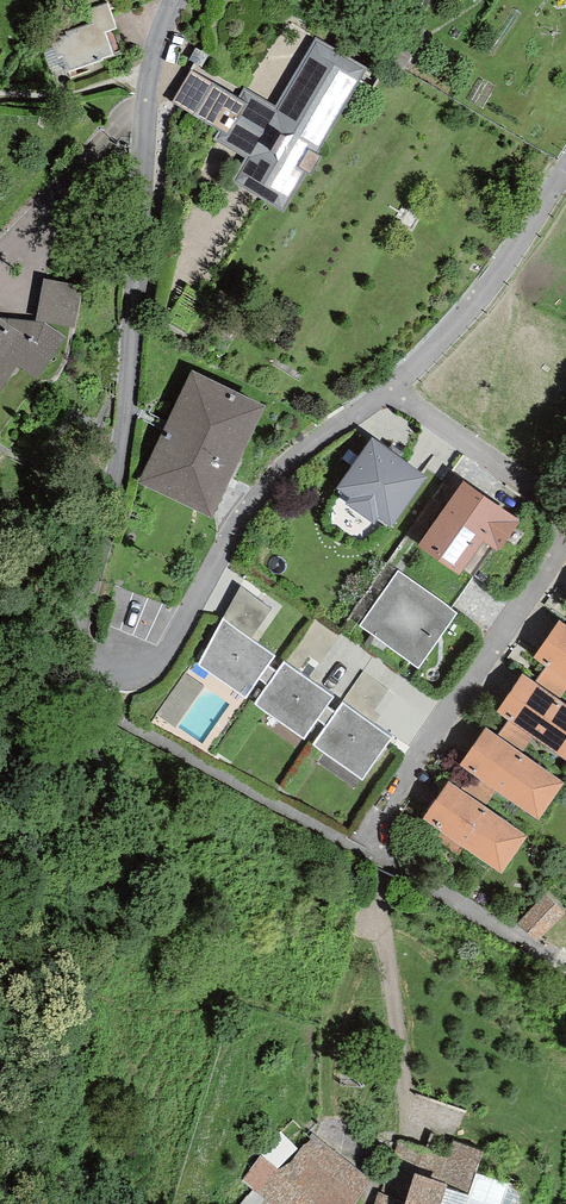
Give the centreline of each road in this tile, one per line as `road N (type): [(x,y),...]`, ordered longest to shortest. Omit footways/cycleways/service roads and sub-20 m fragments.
road 1 (residential): [(181,0),(157,67),(130,418),(62,647),(71,680),(96,696),(138,690),(166,666),(209,589),(290,478),(394,389)]
road 2 (residential): [(394,389),(481,299),(565,186)]
road 3 (residential): [(565,512),(557,495),(501,454),(394,389)]

